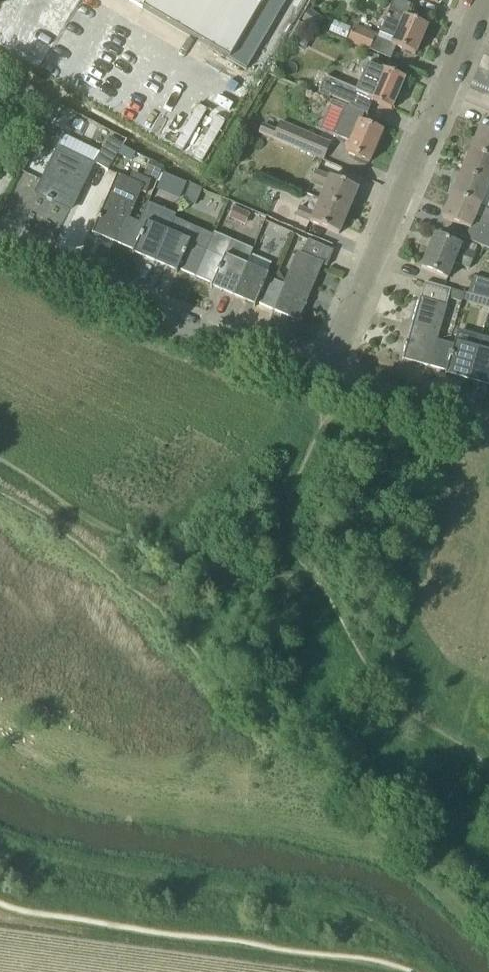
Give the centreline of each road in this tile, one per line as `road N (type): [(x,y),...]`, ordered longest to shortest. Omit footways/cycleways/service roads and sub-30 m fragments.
road 1 (track): [(488,765),(399,711),(378,687),(342,615),(295,547),(287,520),(330,395),(327,382)]
road 2 (residential): [(327,382),(482,0)]
road 3 (residential): [(327,382),(154,314),(0,239)]
road 4 (track): [(311,570),(233,581),(181,568),(81,522),(0,464)]
road 5 (residential): [(488,433),(327,382)]

